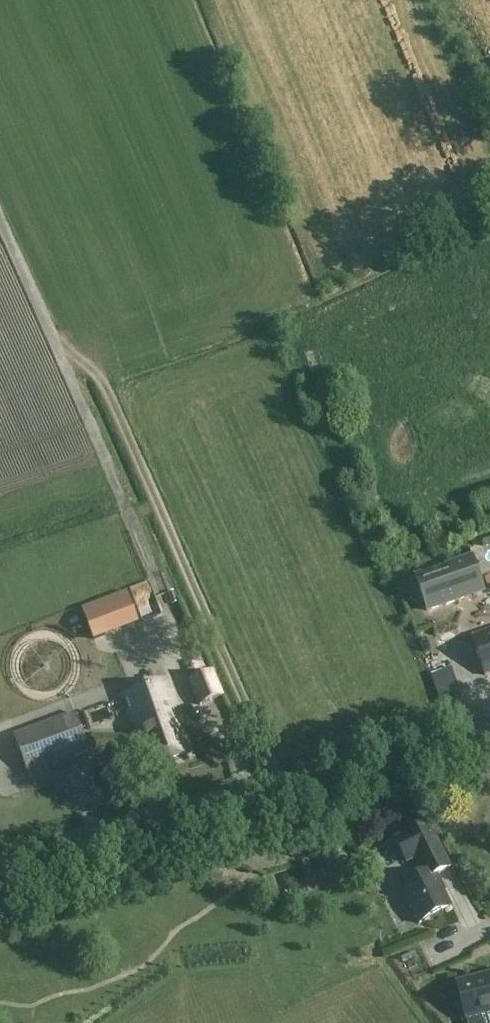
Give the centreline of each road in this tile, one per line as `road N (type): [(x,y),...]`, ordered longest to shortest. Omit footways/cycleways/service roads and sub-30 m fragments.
road 1 (tertiary): [(0,888),(489,747)]

